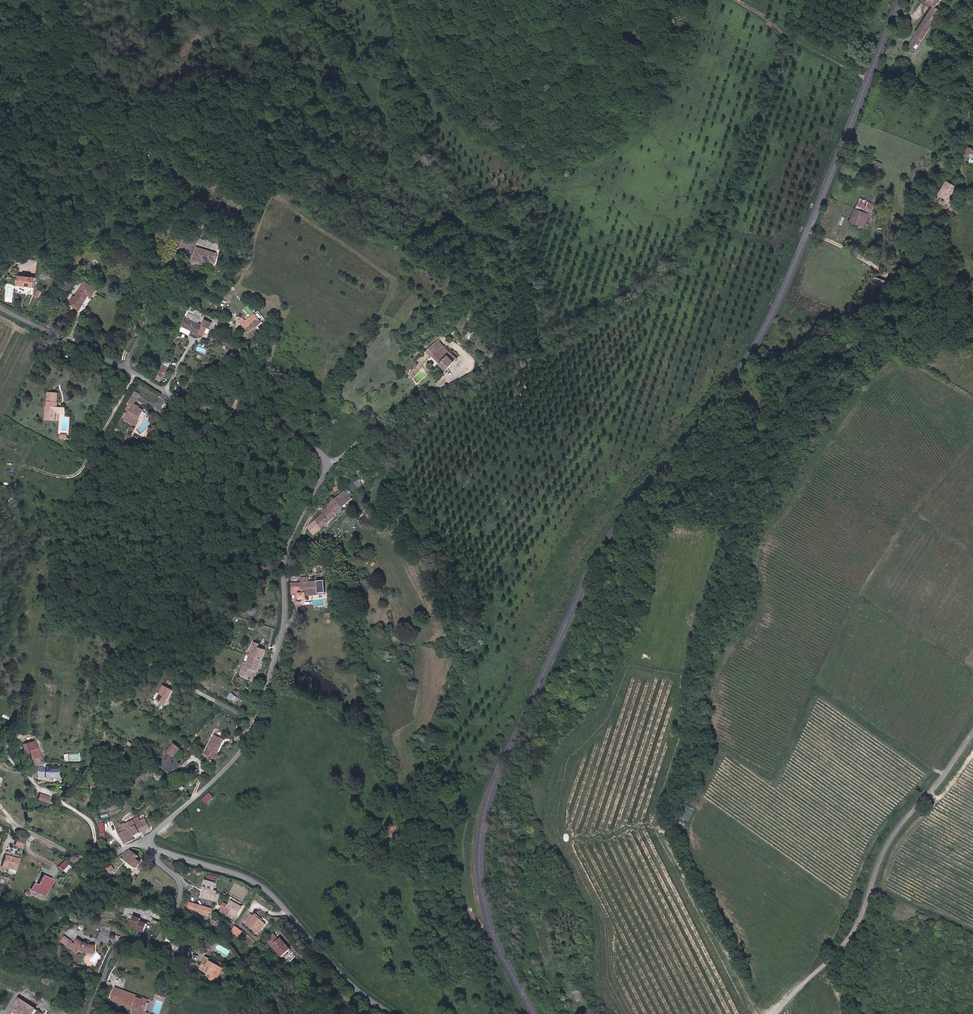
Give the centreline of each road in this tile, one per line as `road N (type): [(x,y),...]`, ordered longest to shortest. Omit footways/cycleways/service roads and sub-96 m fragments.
road 1 (secondary): [(536,1013),(481,891),(483,823),(502,758),(610,537),(777,309),(897,0)]
road 2 (unclassified): [(0,305),(187,401),(298,433),(325,456),(326,474),(286,553),(284,628),(252,737),(153,838)]
road 3 (unclassified): [(775,1013),(854,931),(884,851),(972,734)]
road 4 (unclassified): [(153,838),(165,852),(235,873),(270,893),(390,1013)]
road 5 (unclassified): [(90,1013),(116,953),(160,930),(182,898),(179,880),(144,841)]
road 6 (residential): [(144,841),(90,859),(0,817)]

